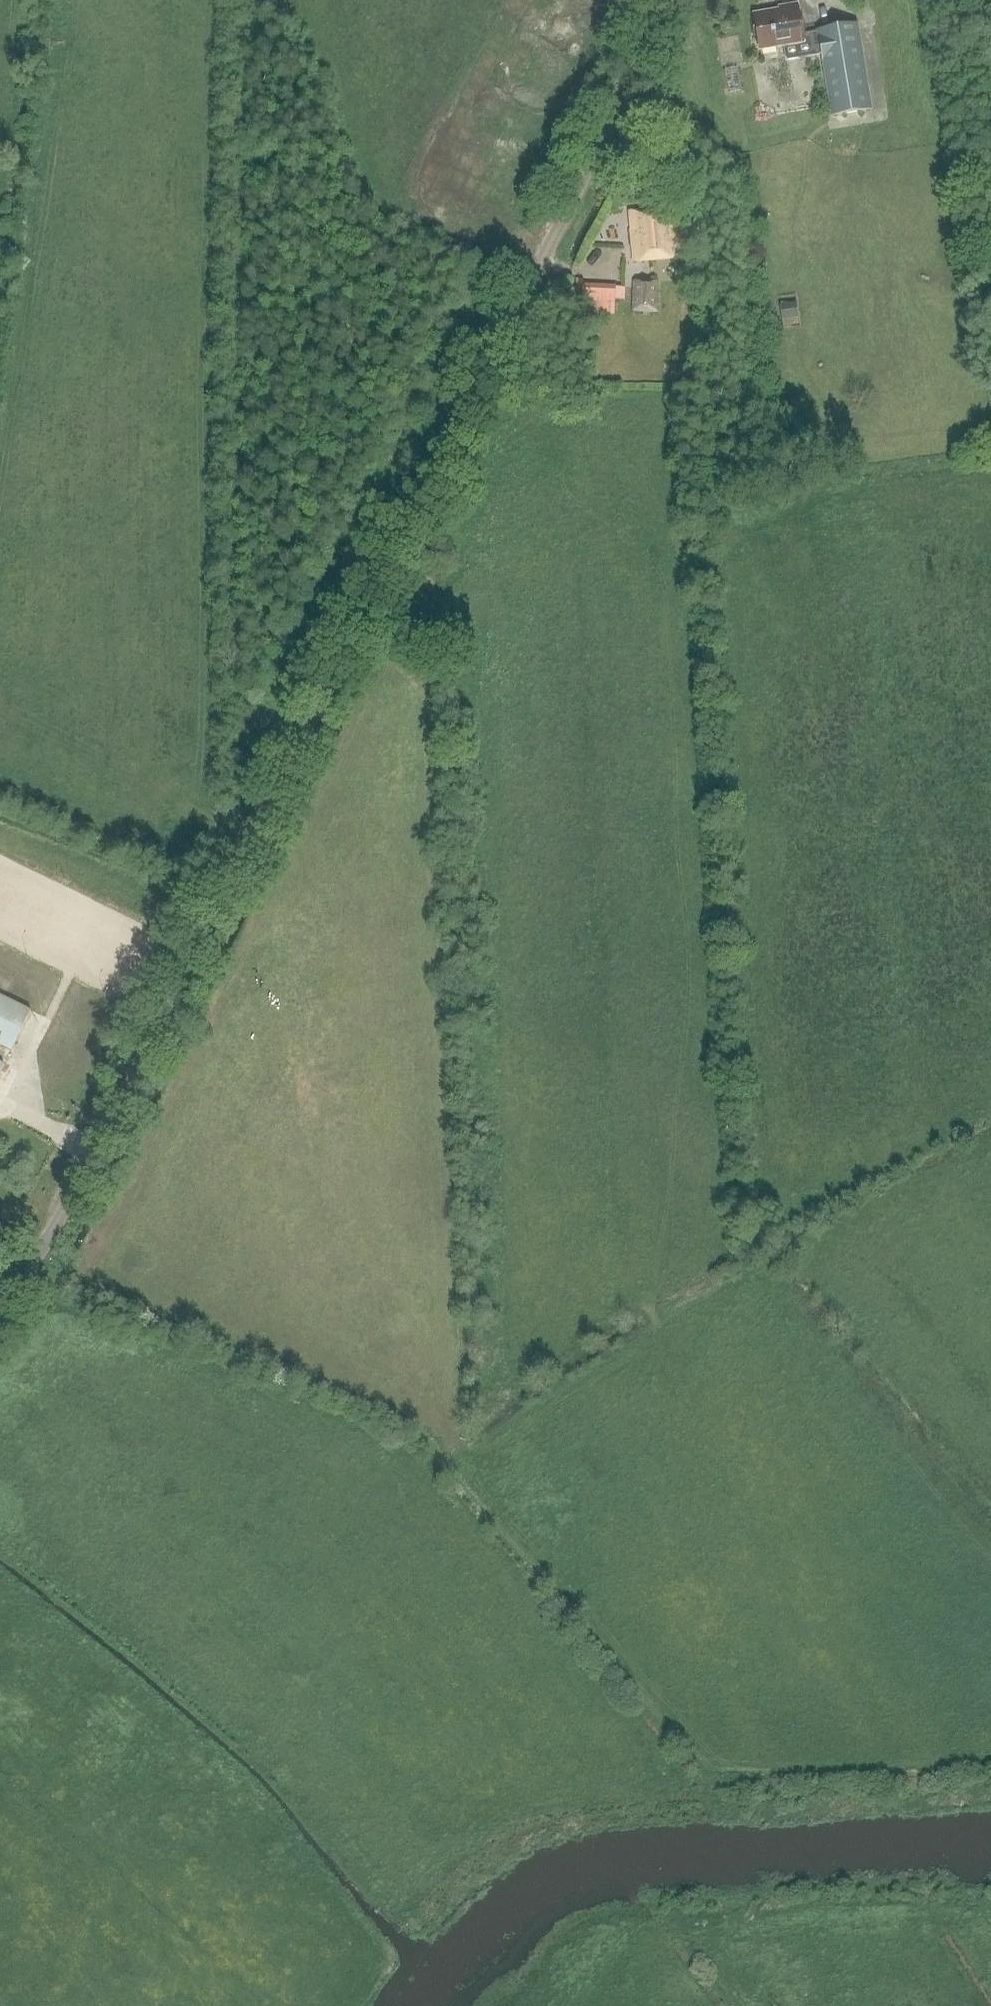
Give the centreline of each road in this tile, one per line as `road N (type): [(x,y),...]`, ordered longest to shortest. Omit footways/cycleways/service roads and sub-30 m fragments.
road 1 (unclassified): [(0,1312),(37,1266),(424,504),(694,0)]

